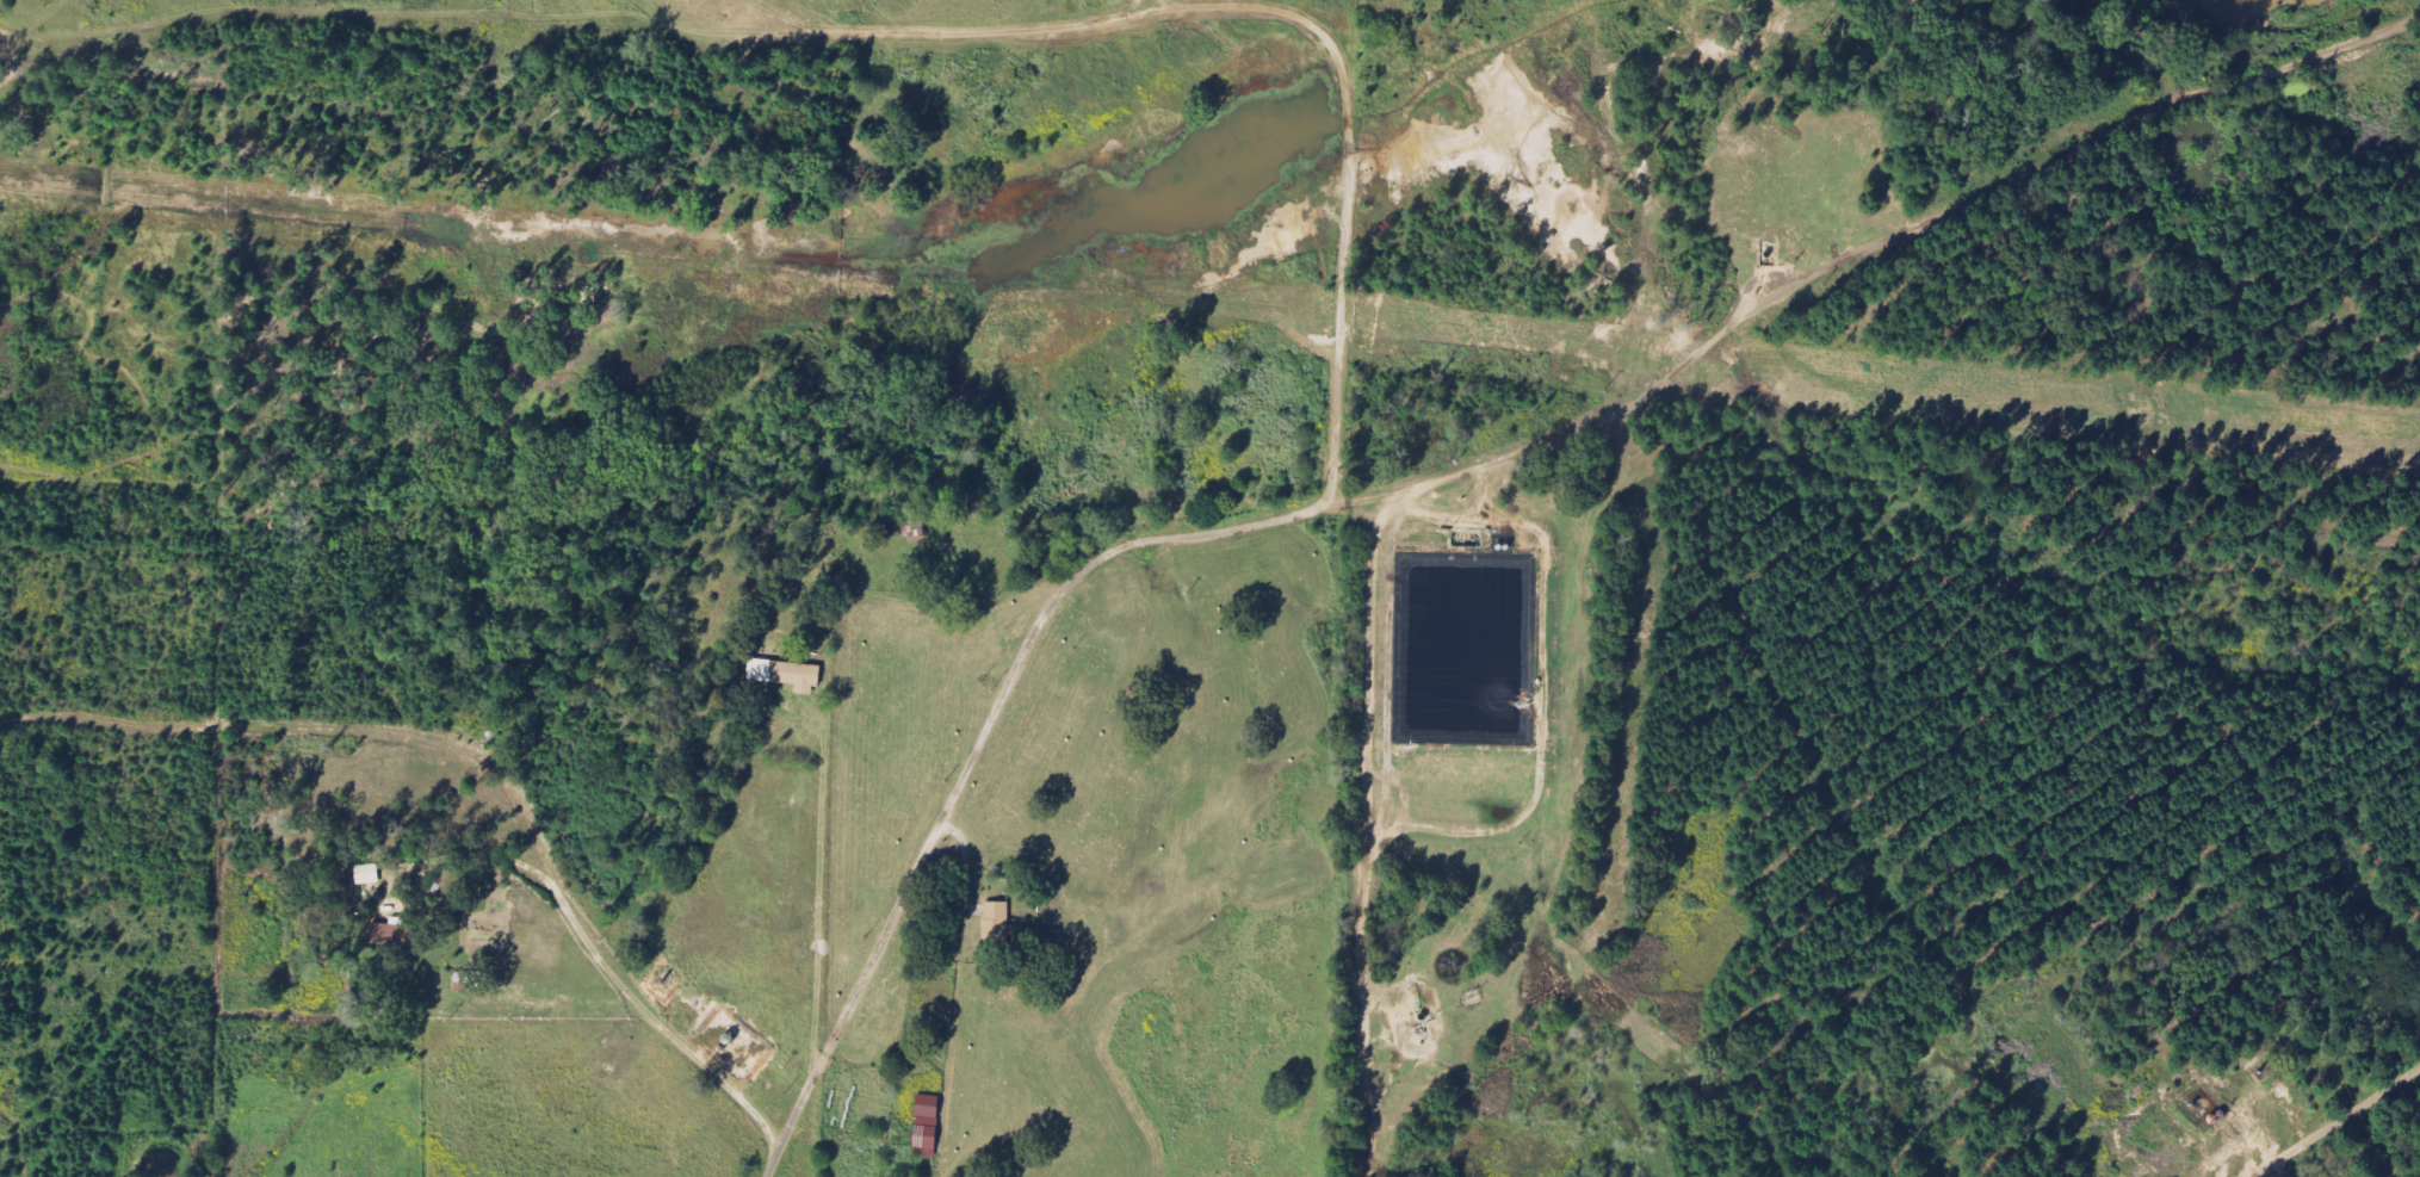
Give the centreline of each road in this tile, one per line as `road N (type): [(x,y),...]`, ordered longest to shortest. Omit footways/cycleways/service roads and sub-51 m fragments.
road 1 (residential): [(1327,500),(1317,512),(1226,534),(1108,553),(1053,603),(769,1176)]
road 2 (residential): [(1407,494),(1381,516),(1372,551),(1358,904),(1367,1176)]

